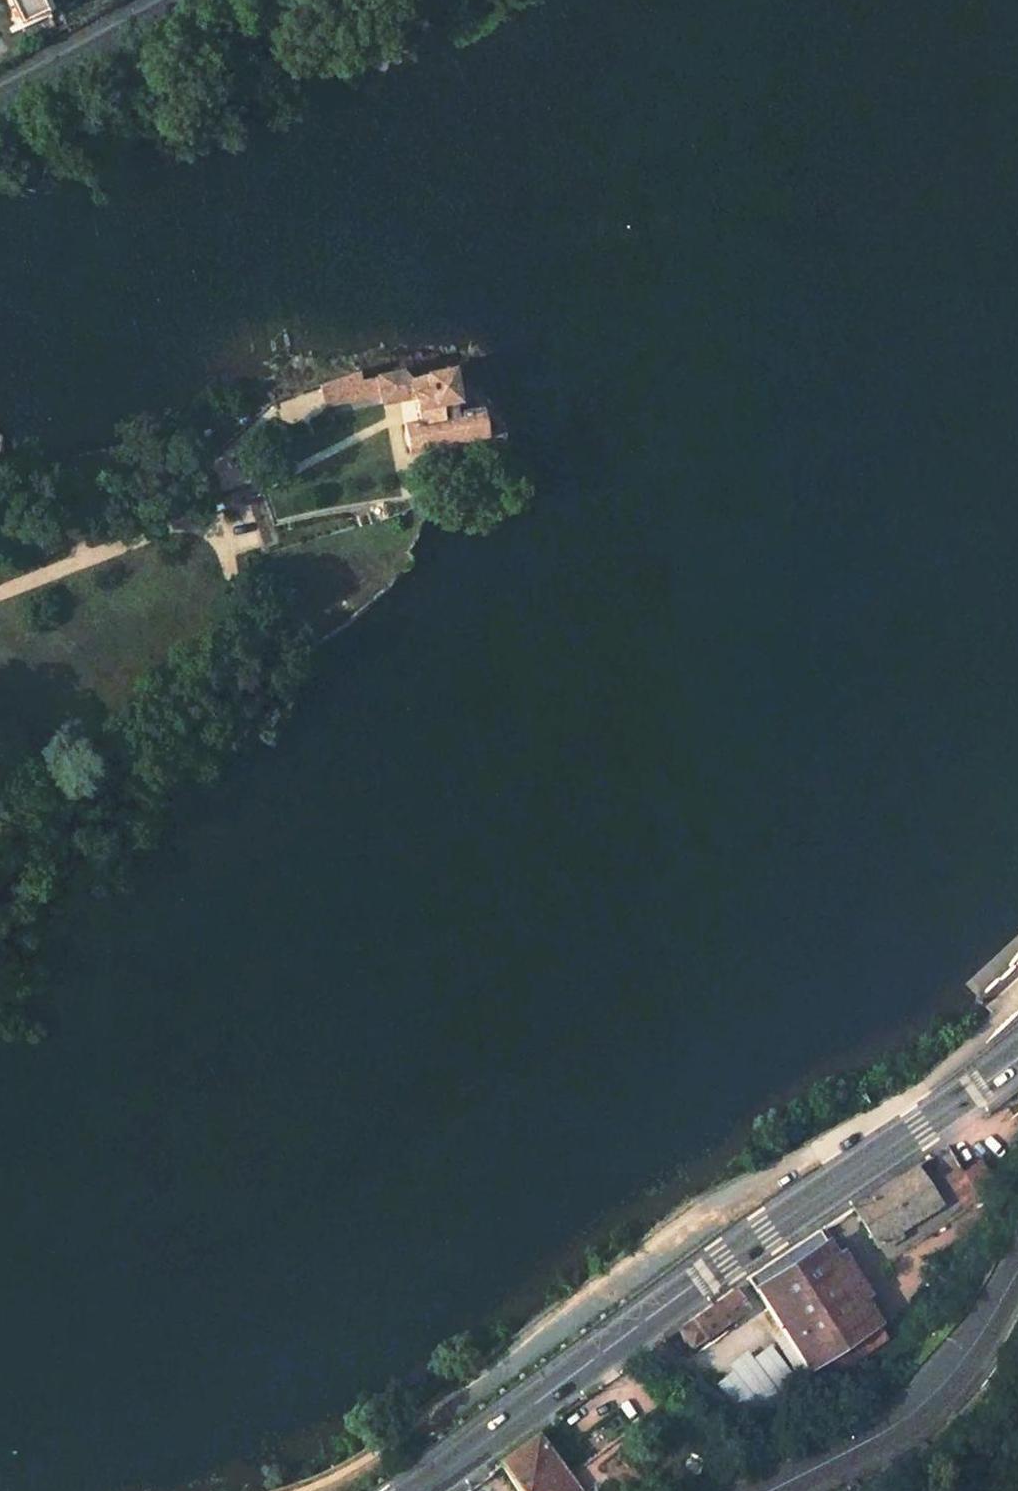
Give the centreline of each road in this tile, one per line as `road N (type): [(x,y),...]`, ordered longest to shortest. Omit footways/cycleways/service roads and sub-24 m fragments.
road 1 (primary): [(1017,1058),(419,1490)]
road 2 (secondary): [(1017,1264),(927,1398),(770,1490)]
road 3 (primary): [(0,103),(188,0)]

